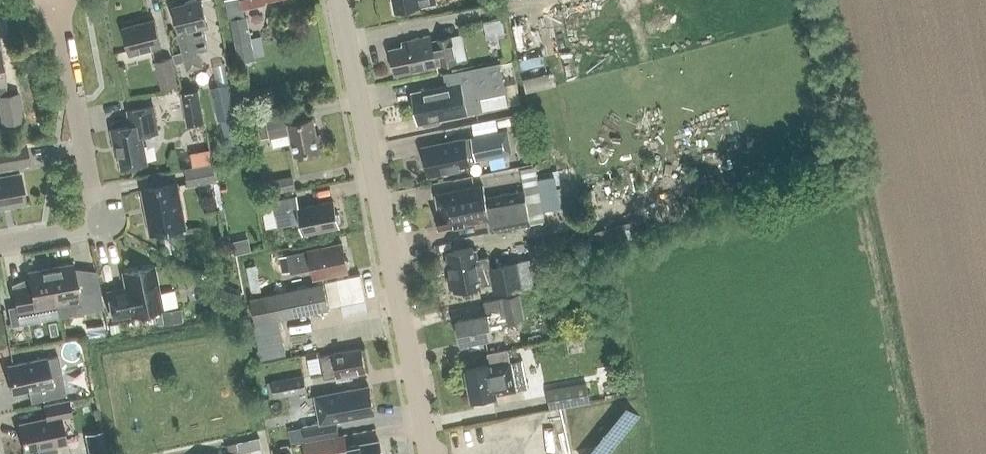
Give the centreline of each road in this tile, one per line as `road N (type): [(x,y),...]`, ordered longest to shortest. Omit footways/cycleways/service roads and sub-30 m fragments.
road 1 (tertiary): [(427,453),(336,0)]
road 2 (residential): [(0,245),(70,232),(92,206),(54,0)]

